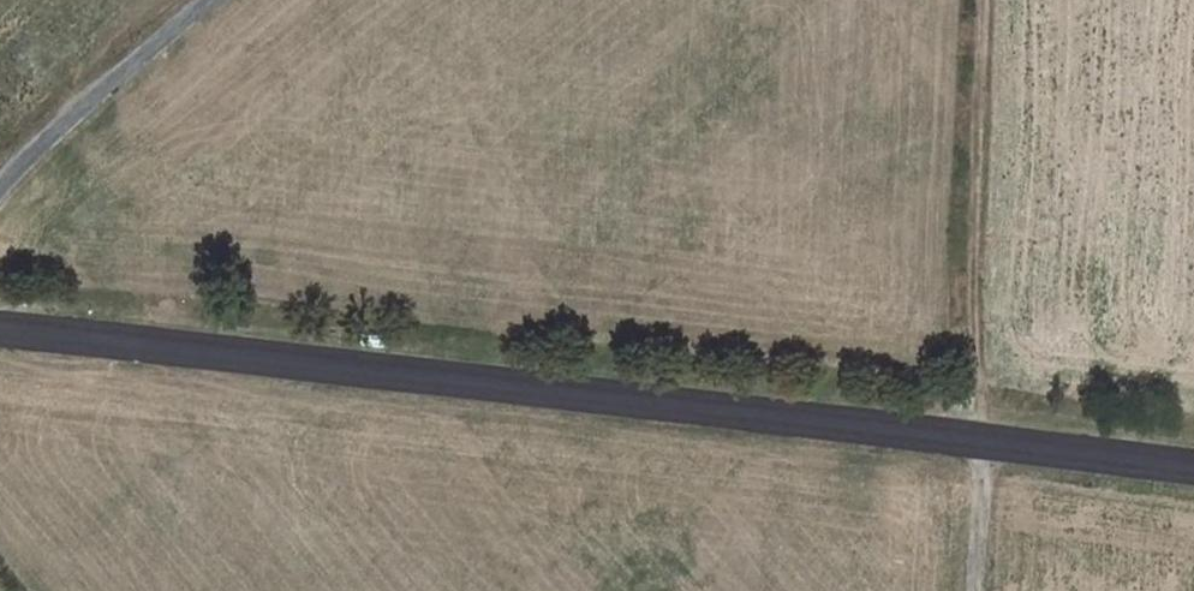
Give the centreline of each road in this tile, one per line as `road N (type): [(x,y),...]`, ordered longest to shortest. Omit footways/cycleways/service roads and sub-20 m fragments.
road 1 (secondary): [(1193,452),(0,319)]
road 2 (track): [(970,0),(963,98),(973,423),(965,590)]
road 3 (unclassified): [(0,191),(219,0)]

